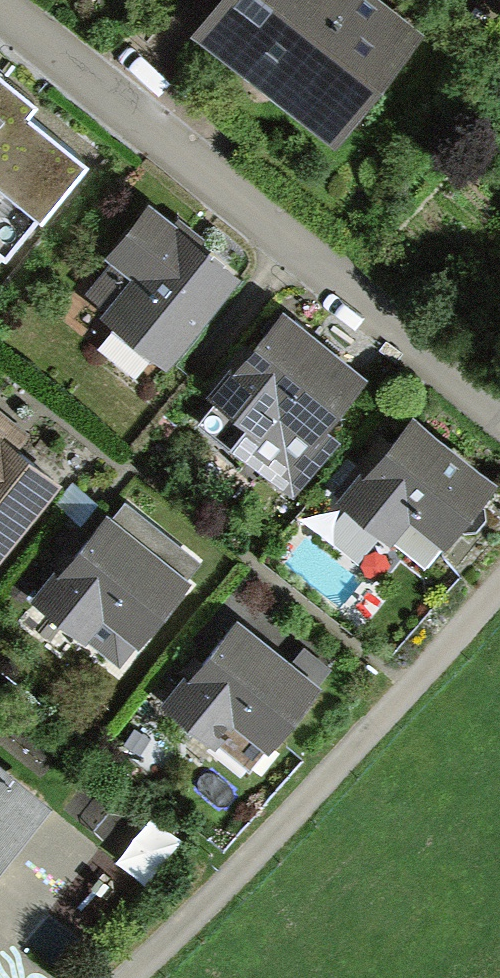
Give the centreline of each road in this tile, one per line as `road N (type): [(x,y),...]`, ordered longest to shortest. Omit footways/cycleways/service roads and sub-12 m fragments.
road 1 (residential): [(0,3),(499,404)]
road 2 (track): [(127,977),(252,859),(499,585)]

